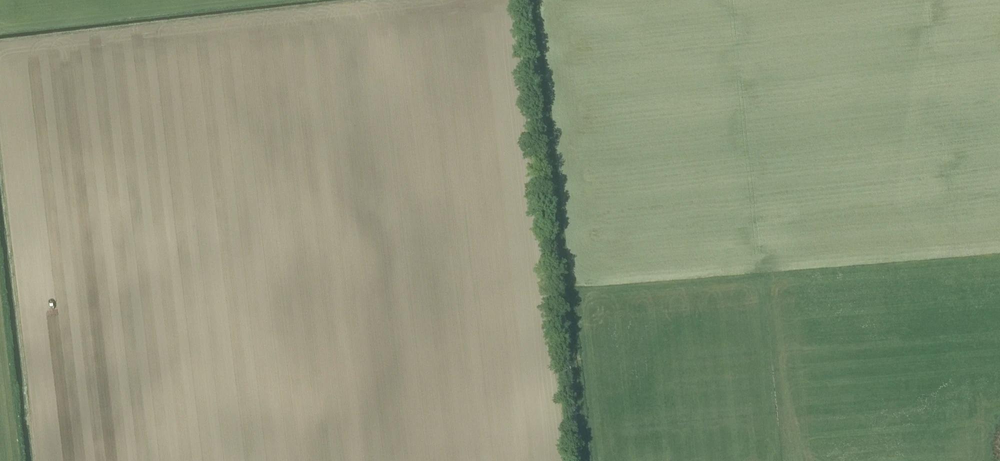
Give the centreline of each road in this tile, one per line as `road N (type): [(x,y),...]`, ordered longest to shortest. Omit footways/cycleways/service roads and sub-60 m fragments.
road 1 (unclassified): [(578,460),(528,0)]

